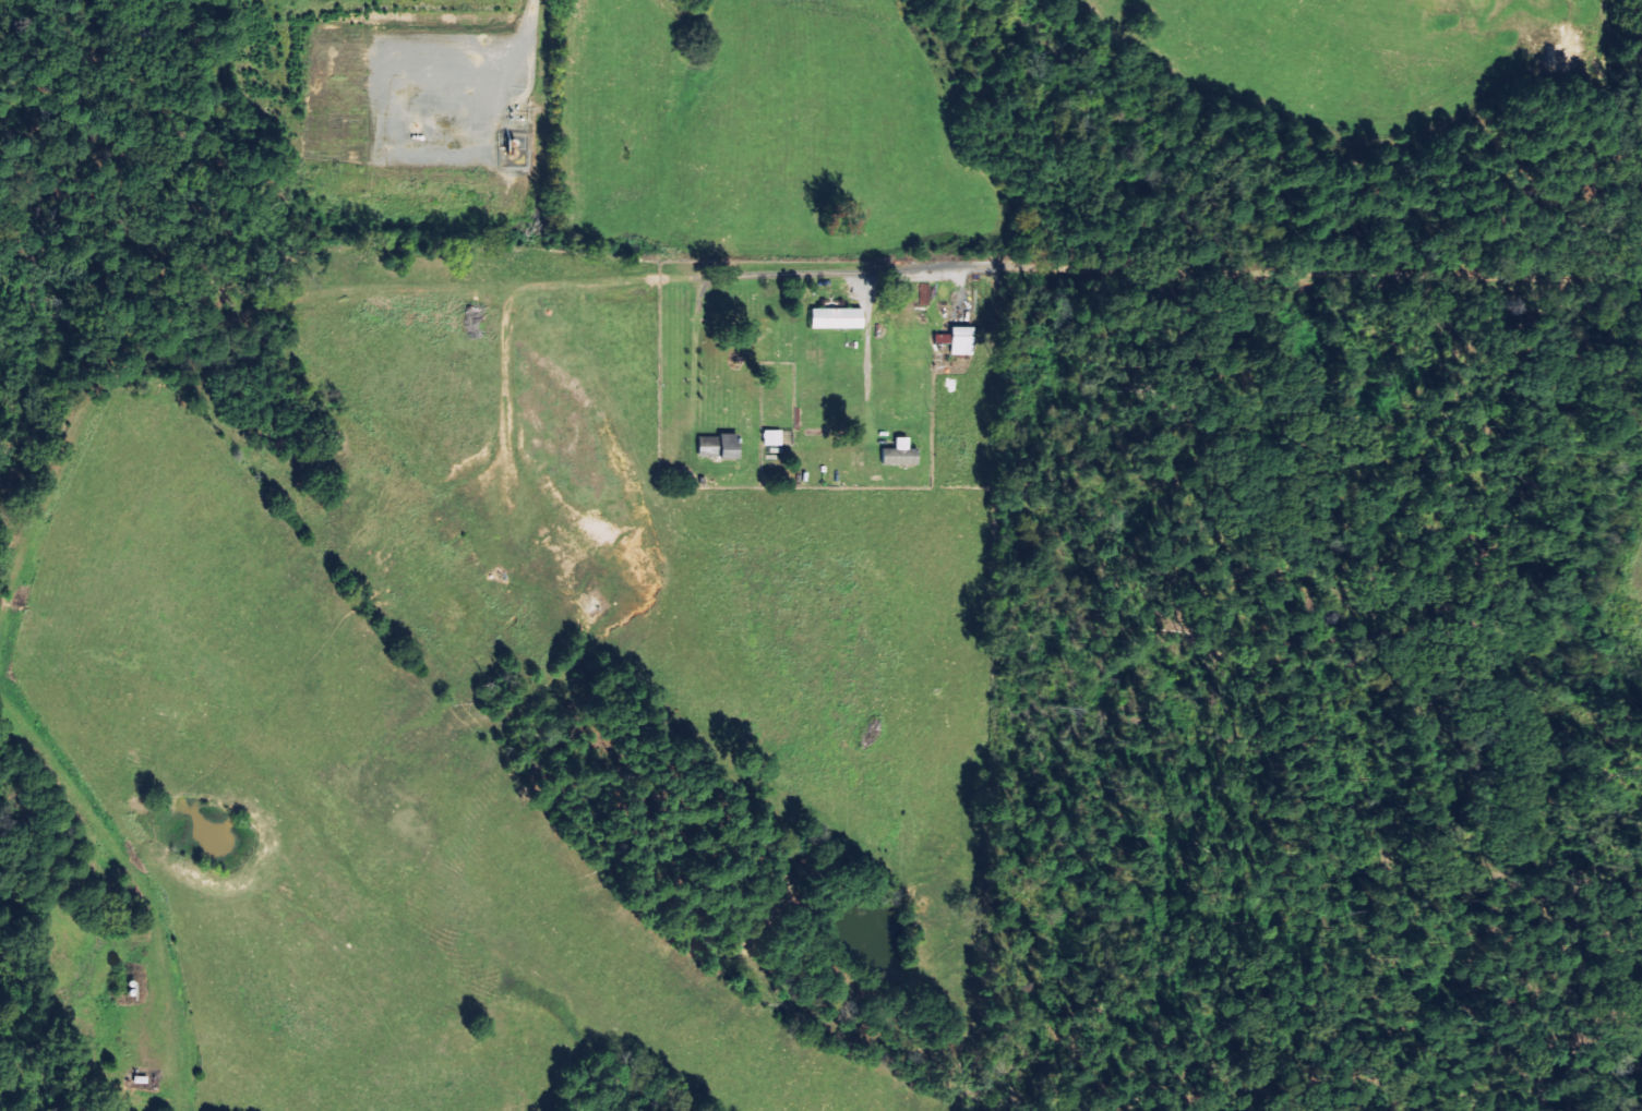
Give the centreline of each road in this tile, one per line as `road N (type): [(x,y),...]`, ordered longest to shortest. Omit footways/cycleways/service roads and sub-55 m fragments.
road 1 (residential): [(728,276),(971,266),(1641,276)]

